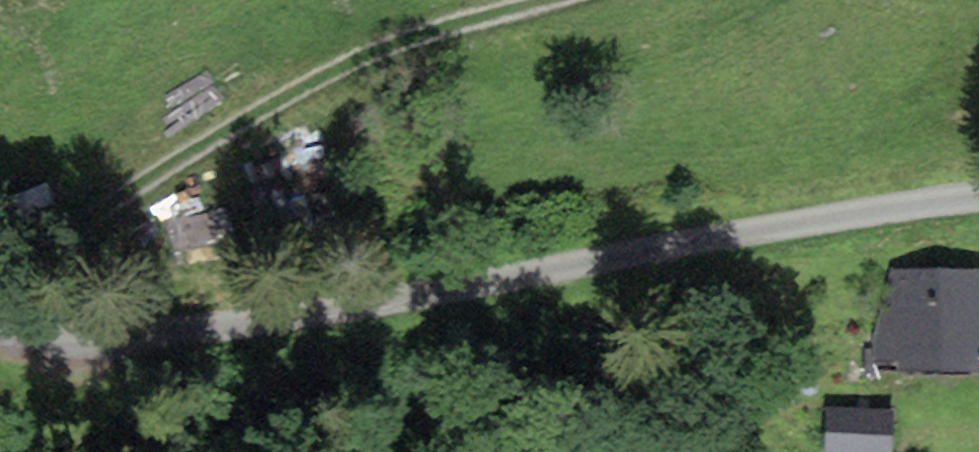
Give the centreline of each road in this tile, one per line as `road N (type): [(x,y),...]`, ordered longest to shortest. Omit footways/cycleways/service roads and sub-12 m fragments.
road 1 (unclassified): [(978,197),(212,330),(69,332),(0,324)]
road 2 (track): [(0,318),(23,249),(299,95),(365,58),(574,0)]

